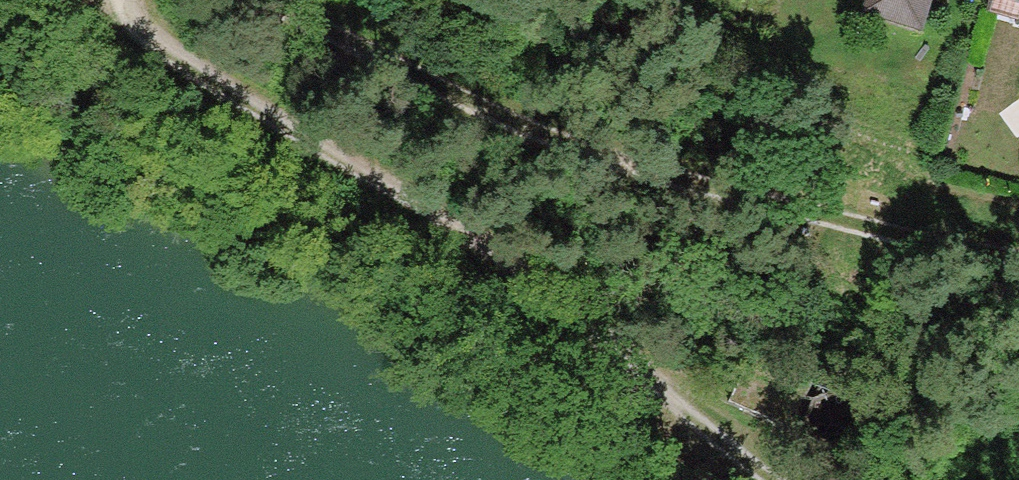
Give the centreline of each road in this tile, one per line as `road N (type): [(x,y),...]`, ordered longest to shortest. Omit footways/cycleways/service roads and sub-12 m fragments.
road 1 (track): [(122,0),(129,22),(300,147),(475,253),(776,479)]
road 2 (track): [(1018,259),(591,168),(256,0)]

